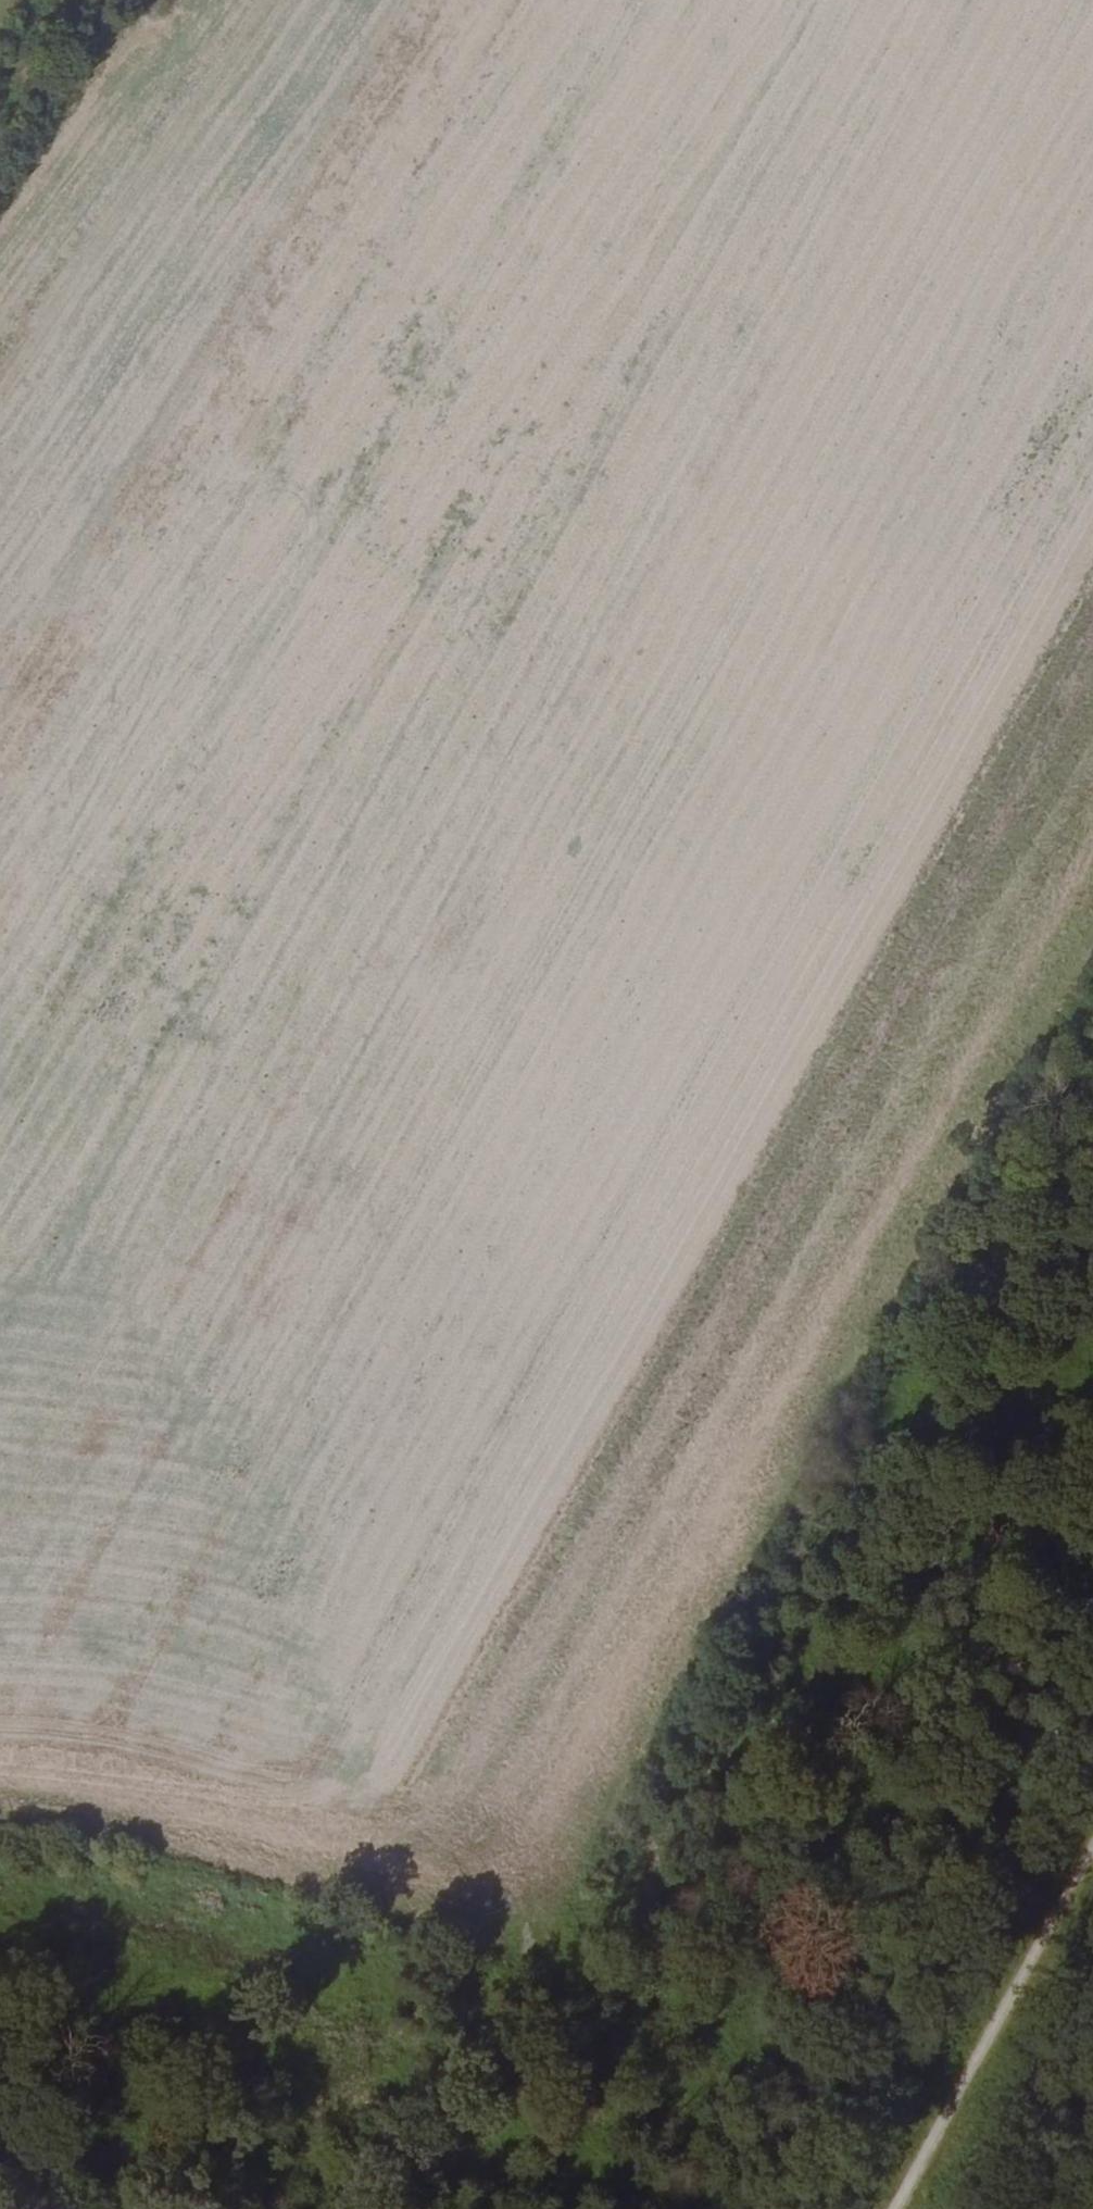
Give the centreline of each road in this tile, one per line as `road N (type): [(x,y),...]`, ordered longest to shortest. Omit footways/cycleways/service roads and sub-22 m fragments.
road 1 (track): [(1092,1827),(888,2208)]
road 2 (track): [(0,125),(83,0)]

